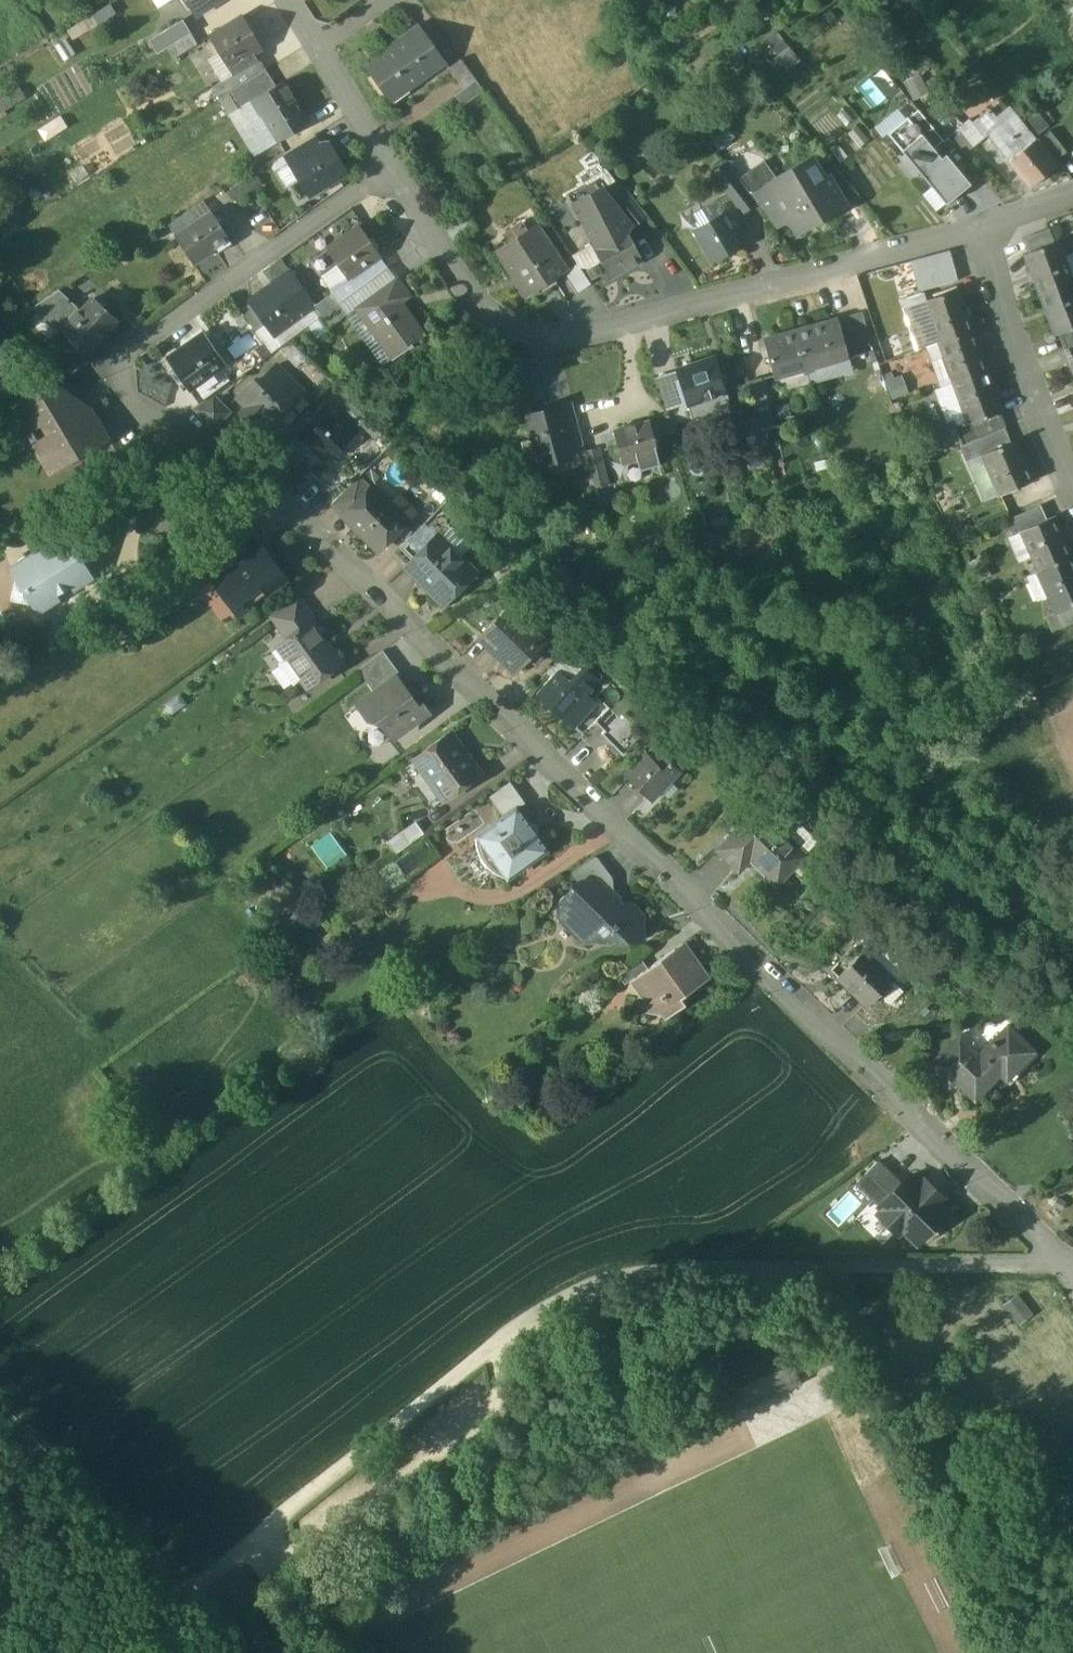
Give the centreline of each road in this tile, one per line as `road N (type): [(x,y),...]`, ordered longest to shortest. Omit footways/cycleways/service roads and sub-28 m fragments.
road 1 (residential): [(386,162),(131,350),(121,376),(131,394),(249,467),(1069,1267)]
road 2 (residential): [(386,162),(492,324),(551,340),(980,227)]
road 3 (unclassified): [(1069,1267),(704,1268),(613,1279),(507,1342)]
road 4 (track): [(507,1342),(190,1596)]
road 5 (track): [(0,1395),(190,1596)]
road 6 (residential): [(980,227),(1011,343),(1072,487)]
road 7 (residential): [(322,46),(386,162)]

